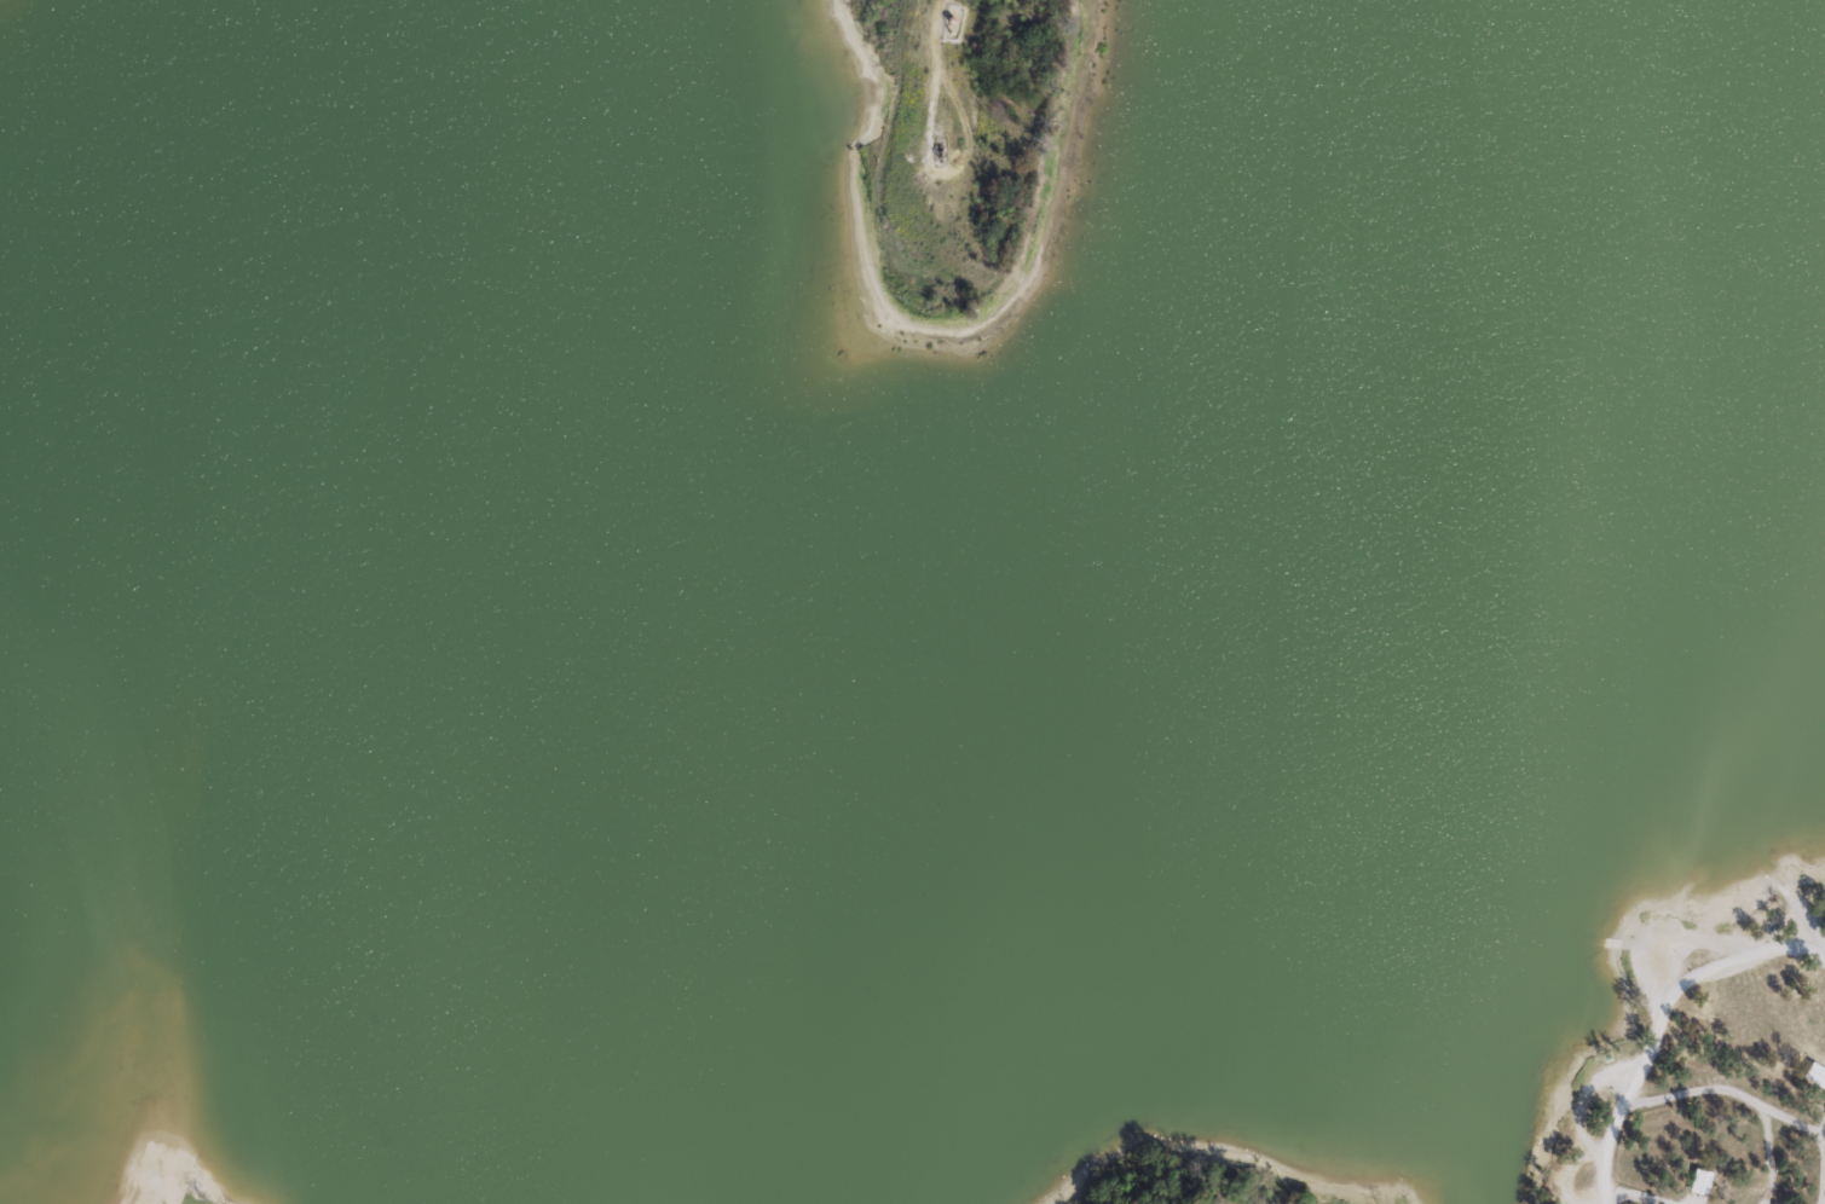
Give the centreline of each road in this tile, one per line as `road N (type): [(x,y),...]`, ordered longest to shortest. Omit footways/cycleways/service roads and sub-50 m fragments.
road 1 (residential): [(1621,1203),(1619,1123),(1664,991),(1754,945),(1824,973)]

